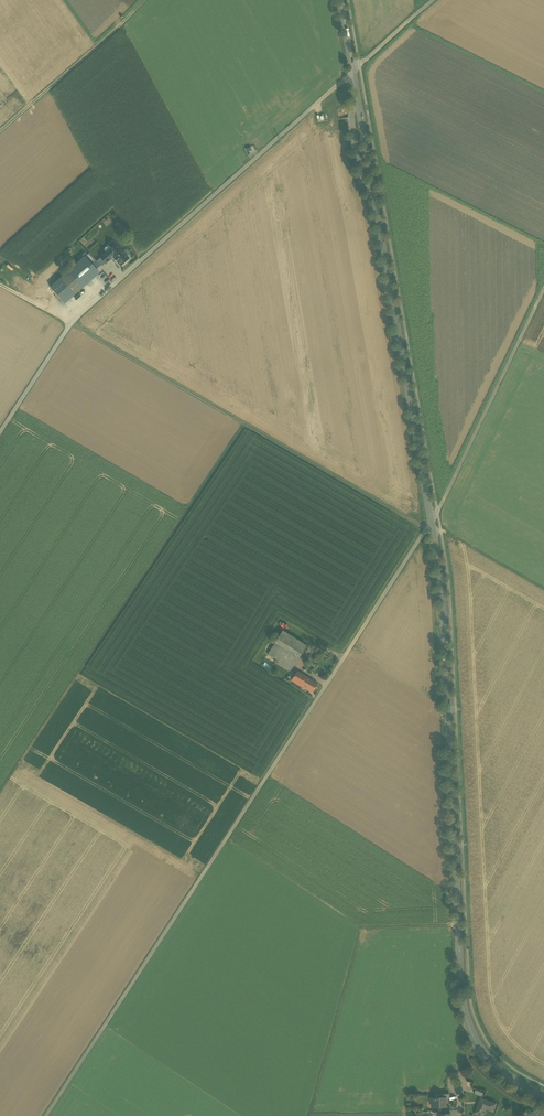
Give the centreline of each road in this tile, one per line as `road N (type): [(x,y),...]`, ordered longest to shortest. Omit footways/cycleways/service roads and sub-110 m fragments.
road 1 (residential): [(431,521),(45,1115)]
road 2 (residential): [(352,74),(76,318),(0,432)]
road 3 (secondary): [(431,521),(352,74)]
road 4 (track): [(244,423),(0,789)]
road 5 (track): [(427,528),(71,324)]
road 6 (secondary): [(451,770),(465,1019),(481,1056),(543,1099)]
road 7 (secondary): [(543,1094),(485,1054),(468,1017),(451,770)]
road 8 (track): [(543,289),(431,521)]
road 9 (secondary): [(451,770),(431,521)]
road 10 (track): [(0,132),(143,0)]
road 11 (track): [(543,589),(447,533),(433,532)]

